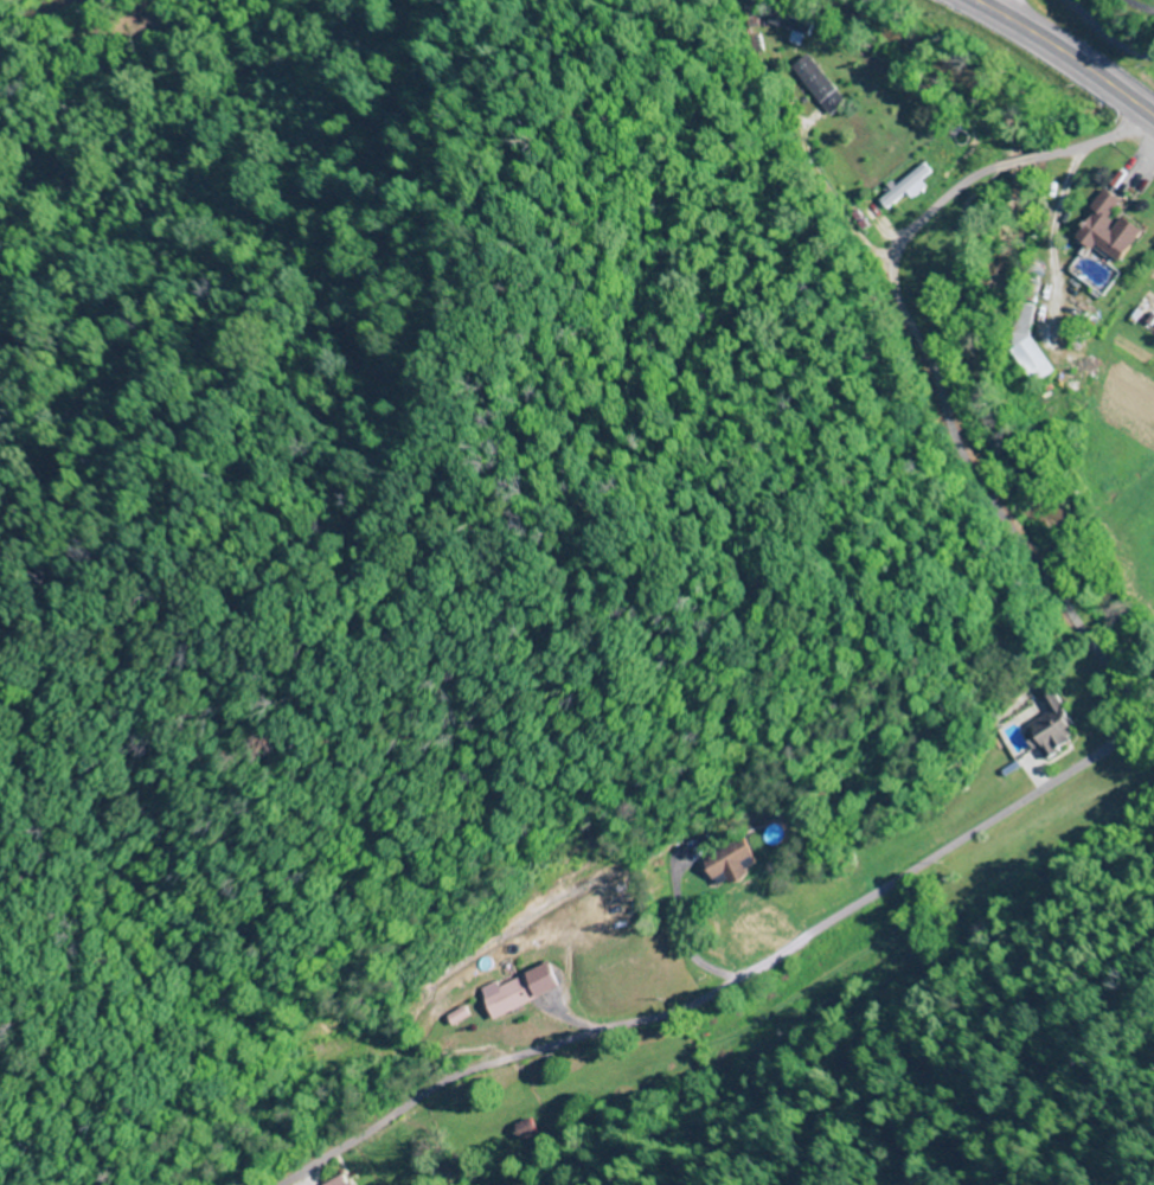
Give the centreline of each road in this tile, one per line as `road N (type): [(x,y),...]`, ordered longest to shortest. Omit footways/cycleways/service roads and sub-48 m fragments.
road 1 (residential): [(286,1184),(456,1076),(677,1017),(1121,735),(1127,705),(1120,691),(1058,602),(904,337),(886,295),(886,267),(902,233),(961,185),(1153,119)]
road 2 (trunk): [(974,0),(1153,118)]

